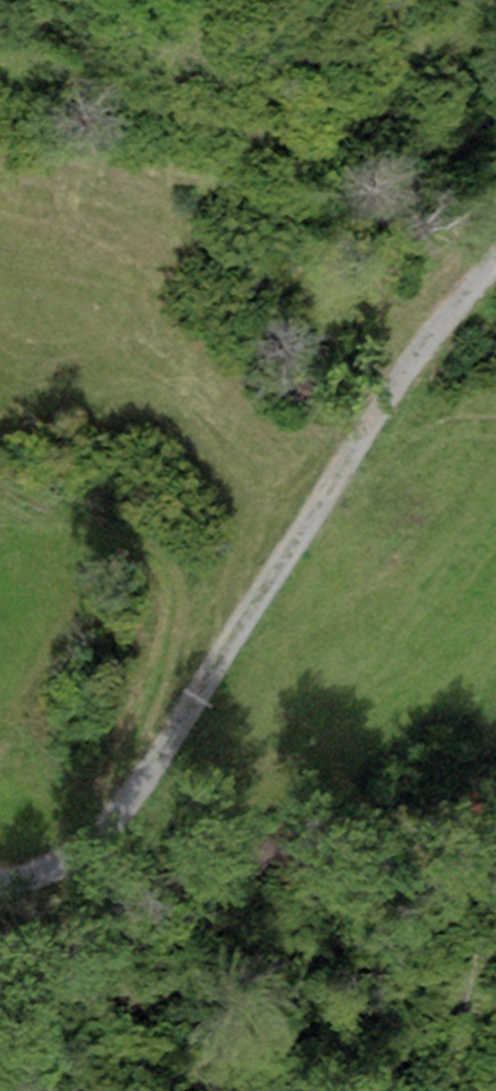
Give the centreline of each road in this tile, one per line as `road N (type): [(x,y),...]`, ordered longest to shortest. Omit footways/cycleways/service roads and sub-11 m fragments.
road 1 (track): [(495,279),(400,399),(154,773),(95,846),(37,880),(0,882)]
road 2 (track): [(95,846),(180,616),(175,580),(155,549),(0,491)]

